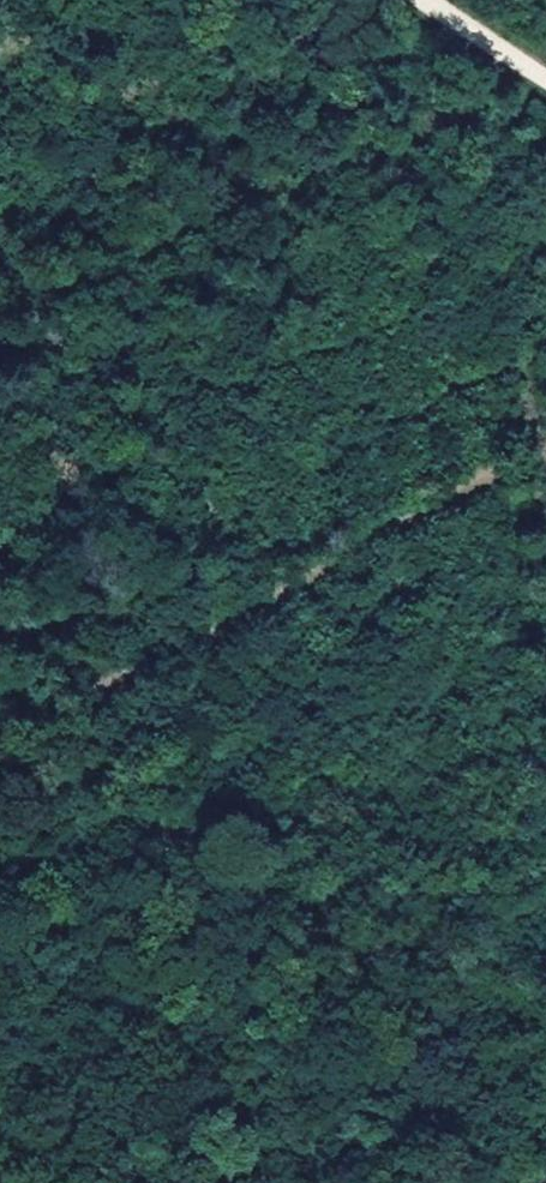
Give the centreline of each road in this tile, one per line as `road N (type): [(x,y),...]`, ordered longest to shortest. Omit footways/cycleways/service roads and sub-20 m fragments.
road 1 (track): [(0,730),(545,444)]
road 2 (track): [(236,1182),(115,669)]
road 3 (track): [(545,82),(424,0)]

